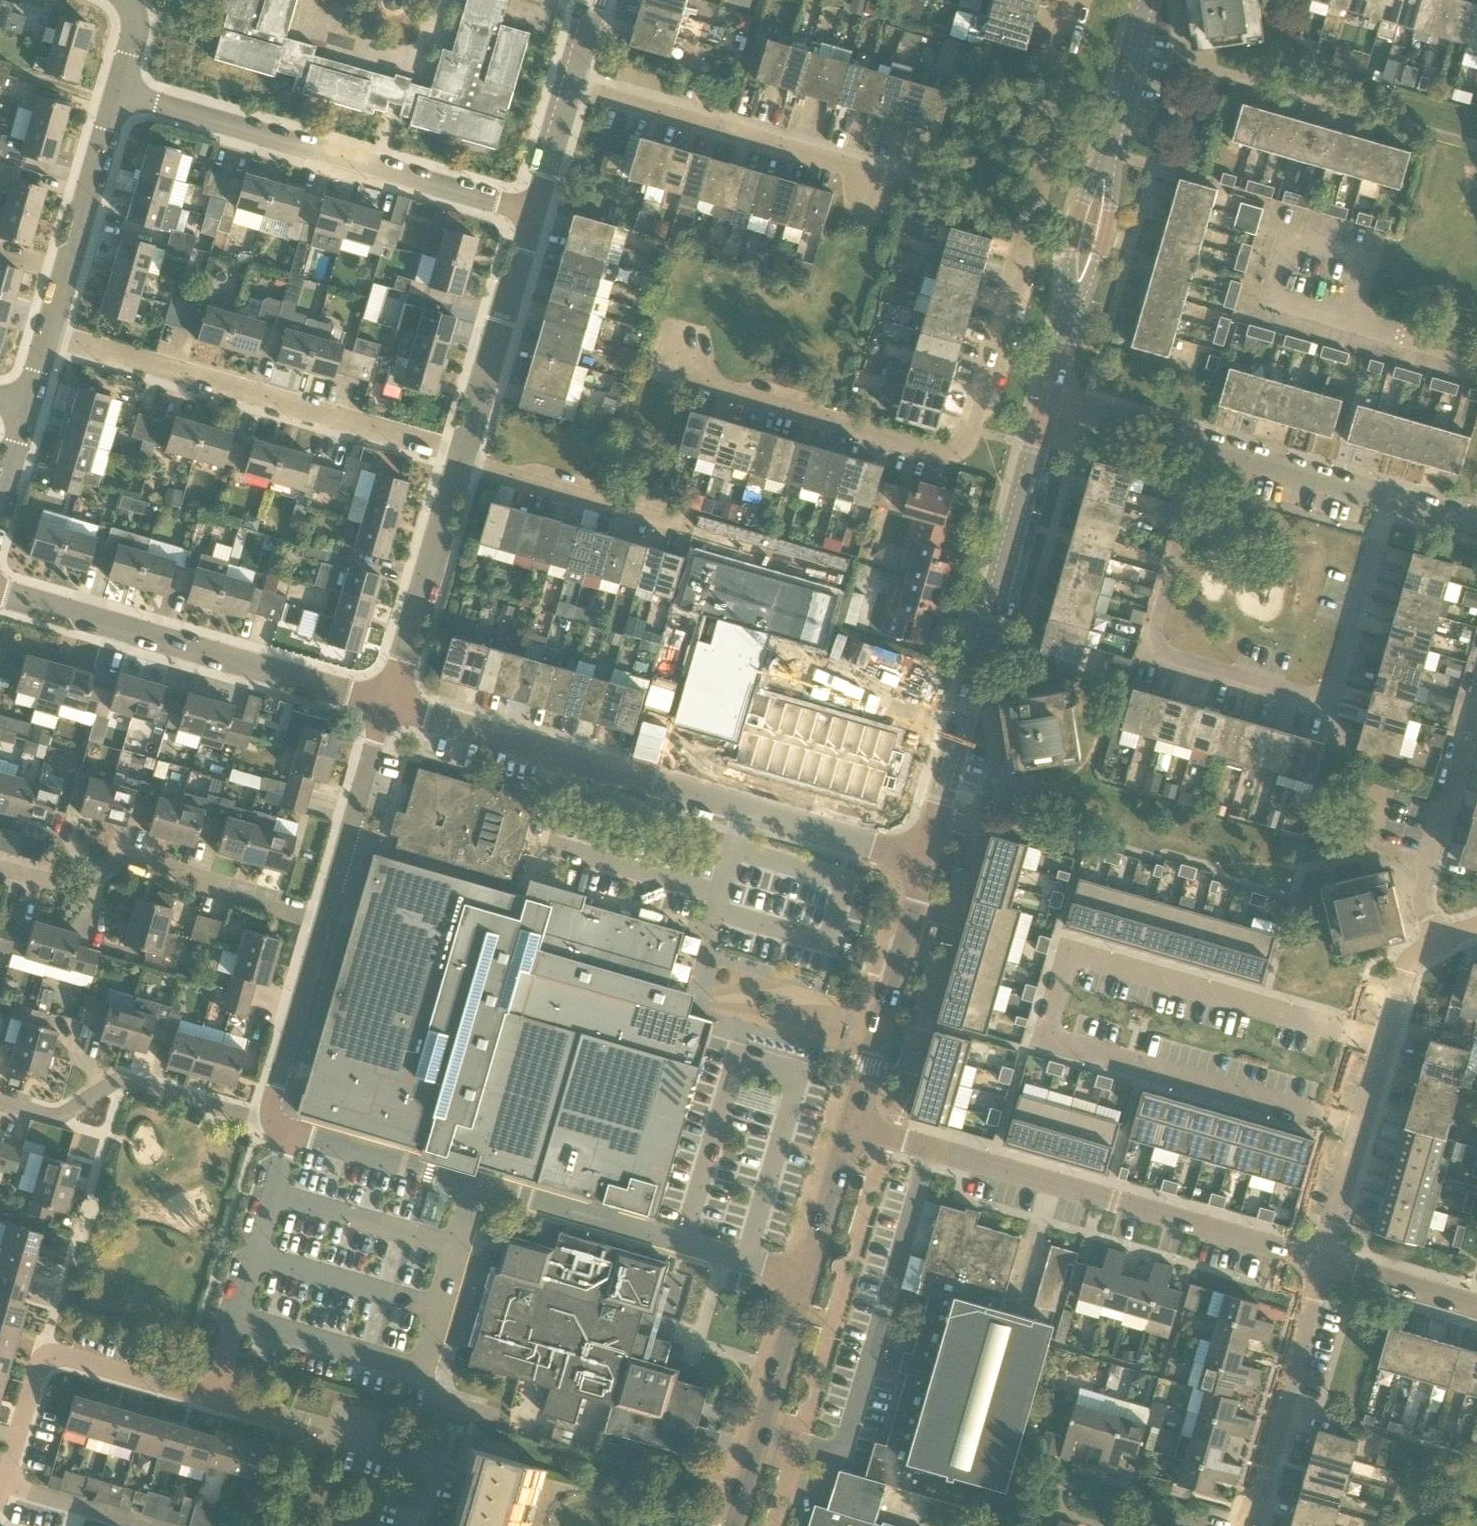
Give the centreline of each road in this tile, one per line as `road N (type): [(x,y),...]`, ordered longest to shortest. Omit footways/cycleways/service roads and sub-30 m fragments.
road 1 (residential): [(683,381),(949,456),(966,450),(1020,259),(1072,0)]
road 2 (residential): [(1383,1045),(1070,953),(1043,1040),(1358,1129)]
road 3 (residential): [(409,1525),(421,1487),(418,1460),(60,1358),(40,1366),(3,1486)]
road 4 (residential): [(1380,498),(1333,683),(1306,693),(1166,656),(1153,630),(1198,446)]
road 5 (residential): [(925,862),(384,707)]
road 6 (residential): [(1317,1259),(851,1128)]
road 7 (residential): [(925,862),(1048,404)]
road 8 (residential): [(459,460),(49,330)]
road 9 (residential): [(530,214),(118,92)]
road 10 (residential): [(1048,404),(1146,0)]
road 11 (residential): [(737,1525),(851,1128)]
road 12 (residential): [(384,707),(0,597)]
road 13 (residential): [(874,211),(881,179),(567,86)]
road 14 (residential): [(323,919),(123,861),(56,888),(0,872)]
road 15 (residential): [(265,1123),(123,1078),(55,1116),(0,1101)]
road 16 (residential): [(1431,949),(1422,896),(1428,861),(1476,680)]
road 17 (residential): [(851,1128),(925,862)]
road 18 (residential): [(1247,1525),(1317,1259)]
road 19 (residential): [(384,707),(459,460)]
road 20 (residential): [(459,460),(530,214)]
road 21 (residential): [(49,330),(118,92)]
road 22 (residential): [(675,529),(459,460)]
road 23 (residential): [(323,919),(384,707)]
road 24 (residential): [(265,1123),(323,919)]
road 25 (residential): [(1380,498),(1198,446)]
road 26 (residential): [(1476,1304),(1317,1259)]
road 27 (residential): [(1198,446),(1048,404)]
road 28 (residential): [(148,1525),(3,1486)]
road 29 (residential): [(1317,1259),(1358,1129)]
road 30 (residential): [(530,214),(567,86)]

